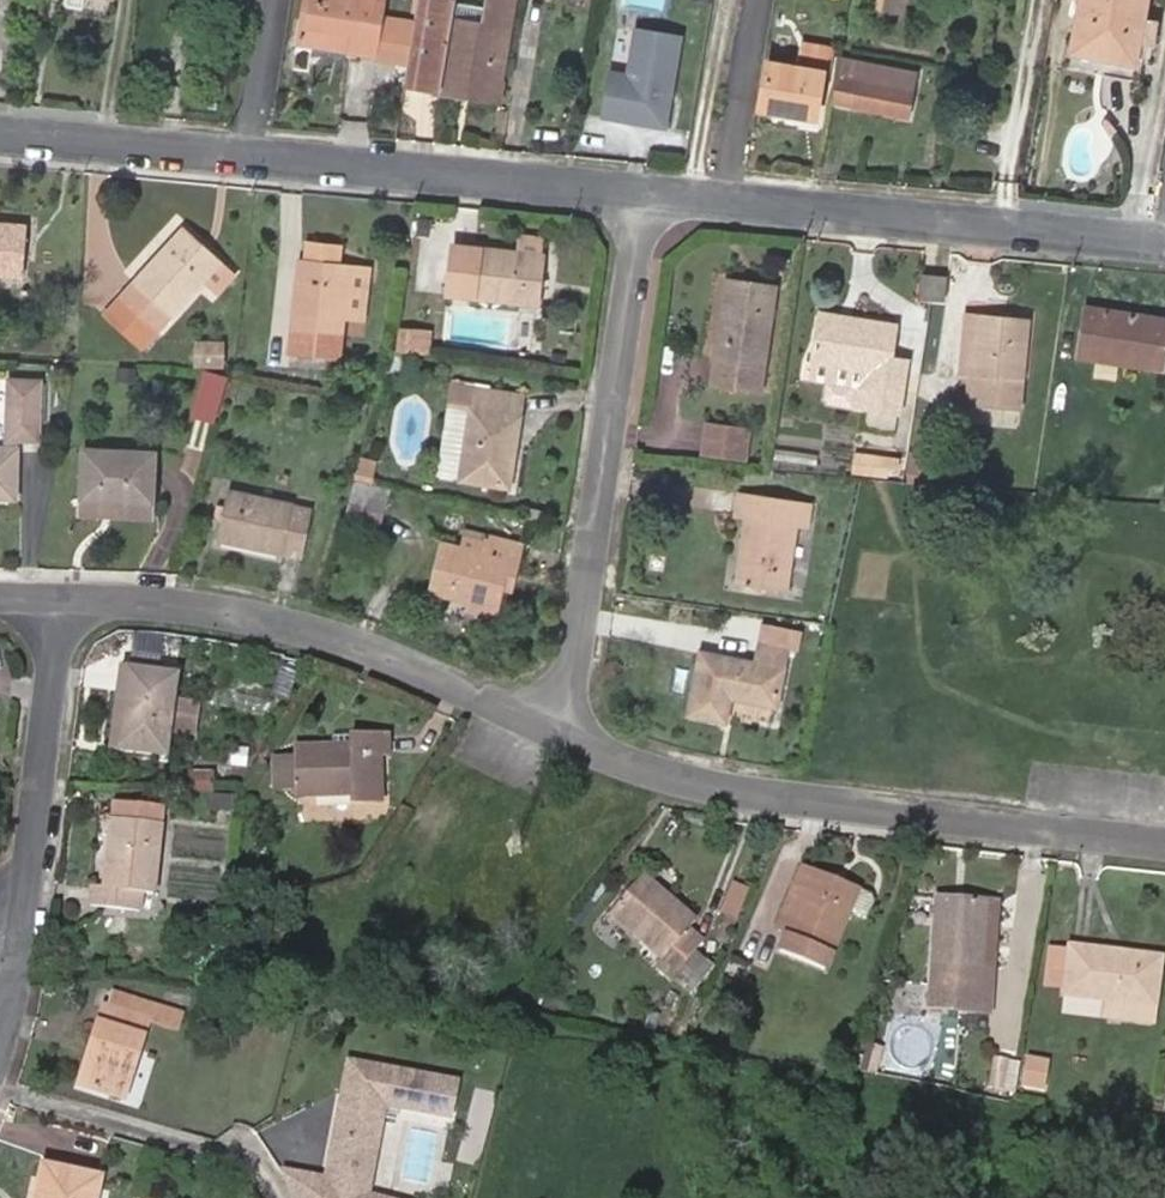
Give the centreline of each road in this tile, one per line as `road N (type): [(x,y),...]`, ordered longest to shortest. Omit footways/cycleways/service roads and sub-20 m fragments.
road 1 (residential): [(581,757),(1164,832)]
road 2 (residential): [(656,195),(581,757)]
road 3 (residential): [(59,595),(228,610),(372,653),(581,757)]
road 4 (residential): [(0,1029),(59,595)]
road 5 (residential): [(722,201),(1151,240)]
road 6 (residential): [(245,157),(656,195)]
road 7 (residential): [(0,134),(245,157)]
road 8 (residential): [(722,201),(753,0)]
road 9 (residential): [(245,157),(271,0)]

